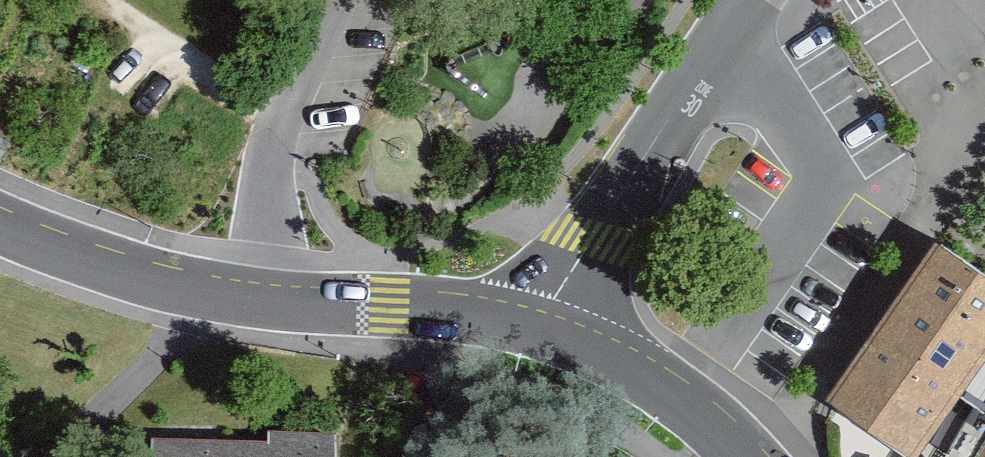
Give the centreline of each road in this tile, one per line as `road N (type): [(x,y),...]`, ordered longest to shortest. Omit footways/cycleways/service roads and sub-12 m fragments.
road 1 (residential): [(747,0),(538,329)]
road 2 (residential): [(334,0),(286,109),(269,182),(258,303)]
road 3 (tertiary): [(538,329),(258,303)]
road 4 (tertiary): [(258,303),(188,293),(0,229)]
road 5 (tertiary): [(538,329),(686,407),(741,456)]

